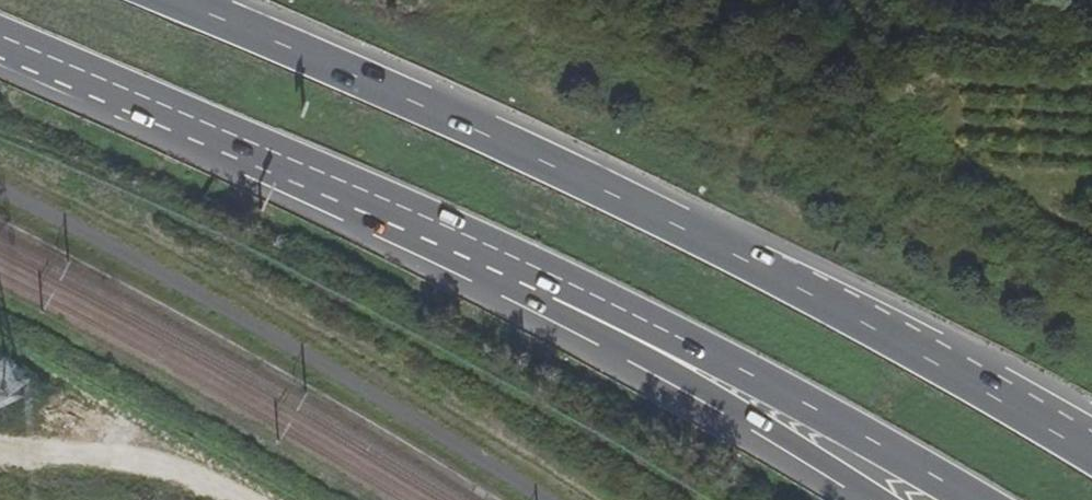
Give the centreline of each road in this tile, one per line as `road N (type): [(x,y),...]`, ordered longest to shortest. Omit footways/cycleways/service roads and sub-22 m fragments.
road 1 (trunk): [(1091,452),(1002,394),(603,190),(178,0)]
road 2 (trunk): [(0,41),(556,297)]
road 3 (trunk): [(556,297),(630,316),(971,499)]
road 4 (trunk): [(556,297),(598,350),(780,447),(860,499)]

